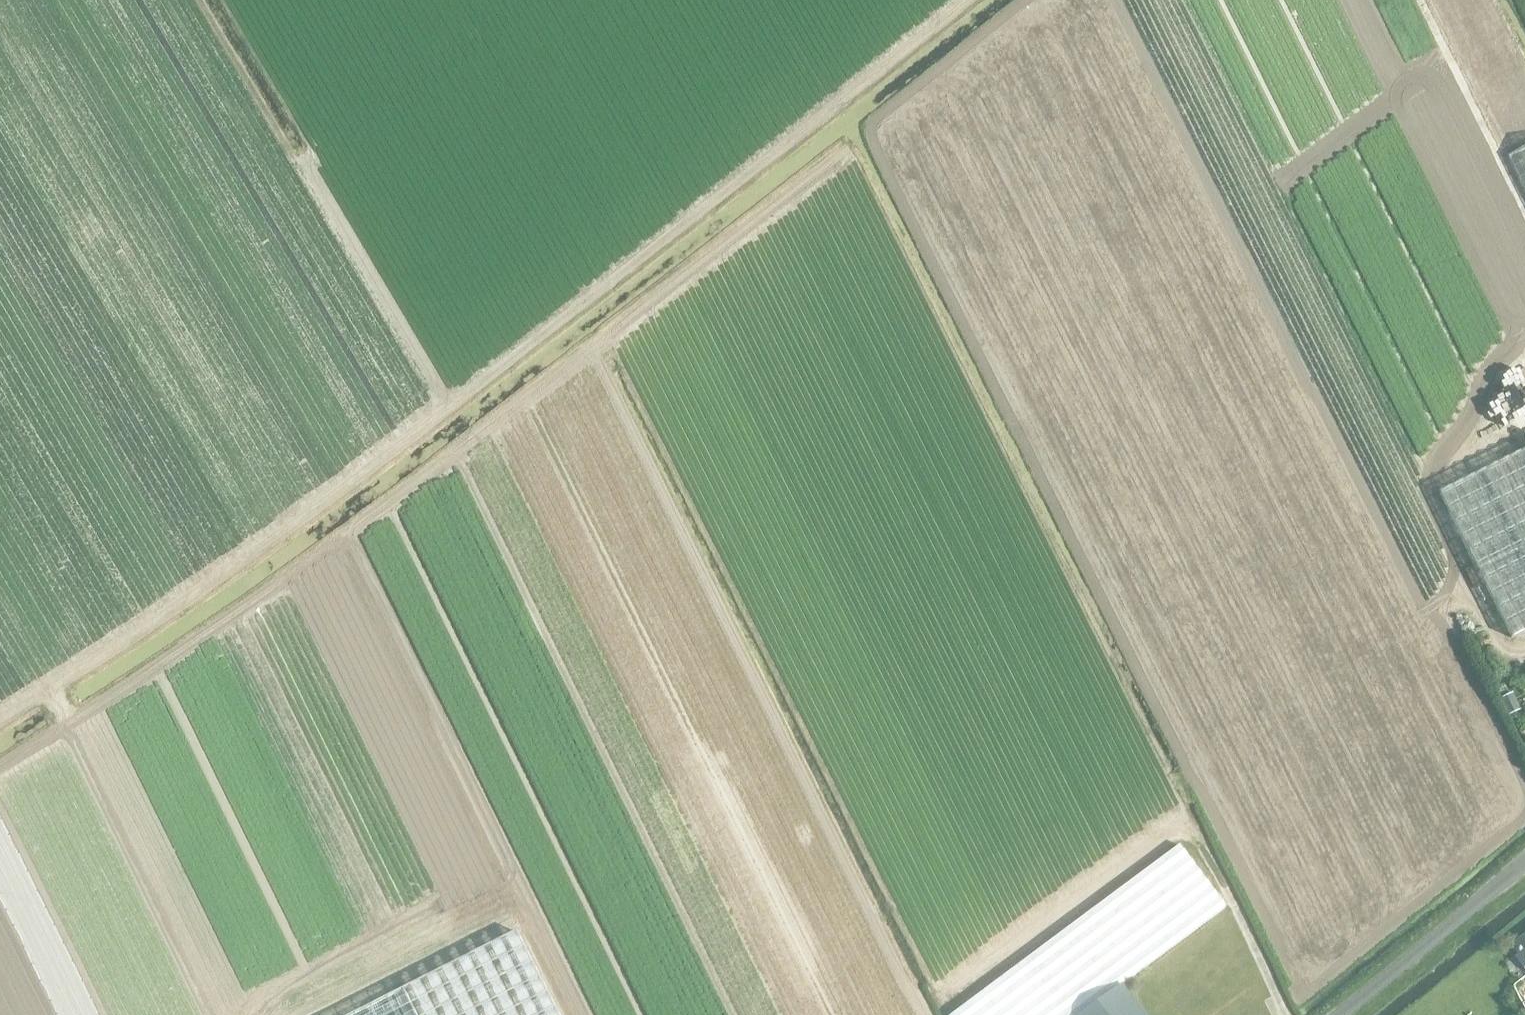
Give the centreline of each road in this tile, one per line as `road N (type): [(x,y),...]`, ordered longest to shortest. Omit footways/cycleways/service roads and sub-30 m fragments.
road 1 (unclassified): [(1337,1014),(1524,861)]

